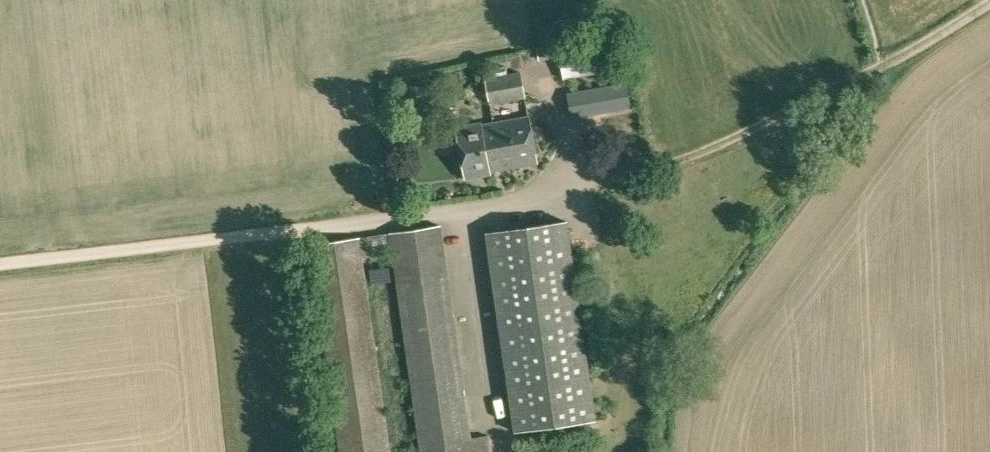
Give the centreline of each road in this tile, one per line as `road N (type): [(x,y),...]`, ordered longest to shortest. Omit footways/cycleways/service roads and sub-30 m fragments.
road 1 (track): [(0,265),(611,178),(689,156),(882,65)]
road 2 (track): [(882,65),(989,1)]

